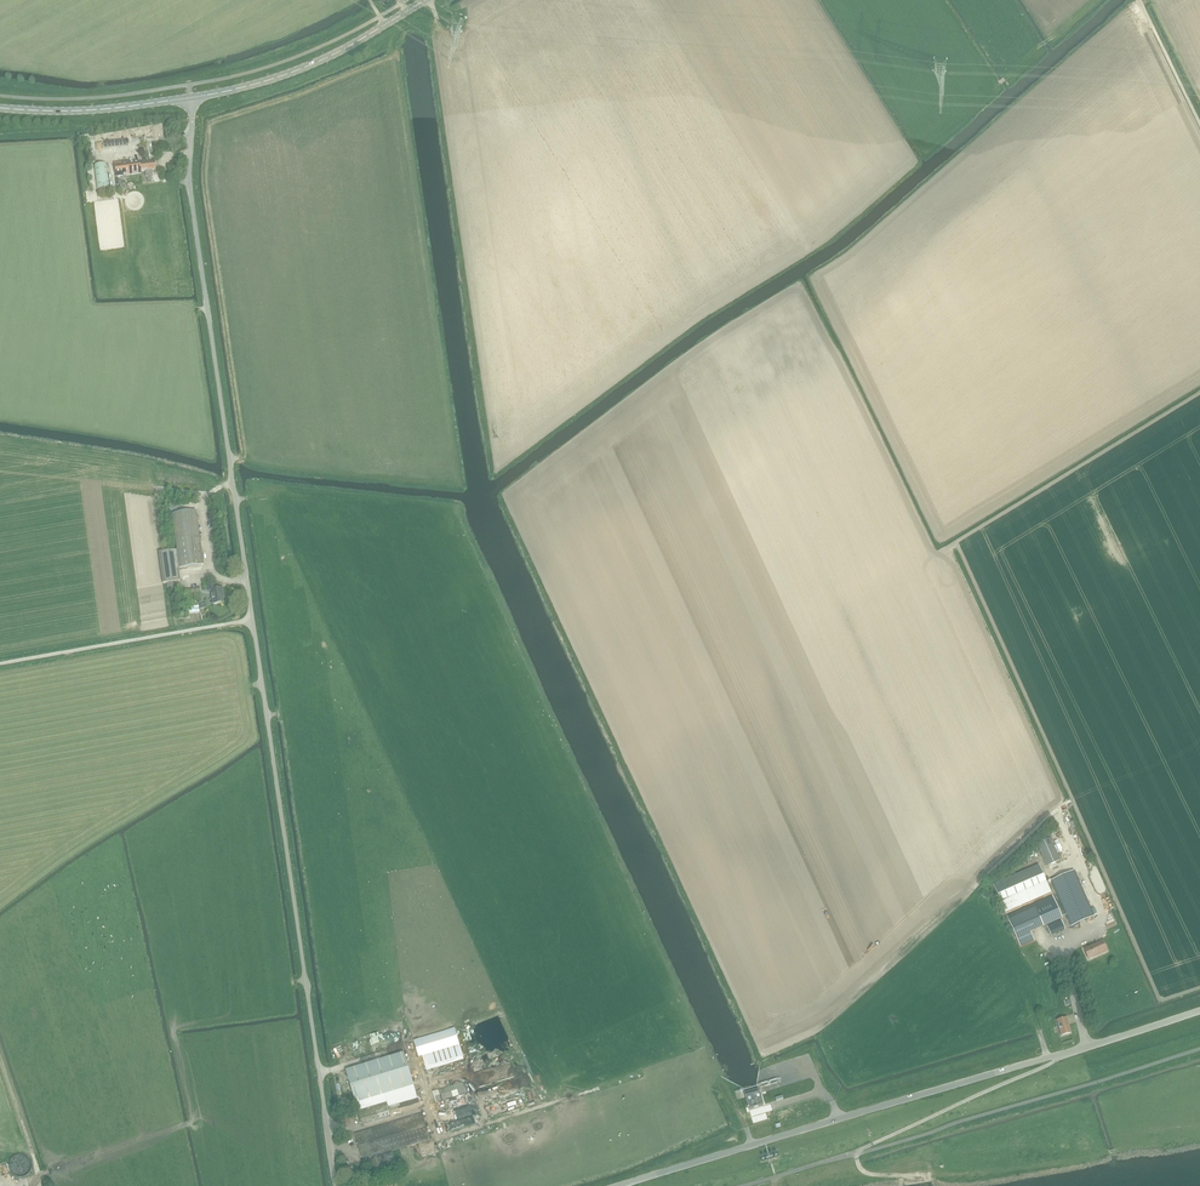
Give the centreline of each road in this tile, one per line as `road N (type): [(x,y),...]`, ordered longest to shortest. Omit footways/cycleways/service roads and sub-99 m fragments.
road 1 (tertiary): [(618,1185),(1199,1011)]
road 2 (unclassified): [(336,1185),(253,620)]
road 3 (unclassified): [(253,620),(191,197),(192,98)]
road 4 (unclassified): [(0,663),(253,620)]
road 5 (secondary): [(192,98),(303,69),(426,0)]
road 6 (secondary): [(0,107),(103,110),(192,98)]
road 7 (track): [(974,887),(1073,801)]

